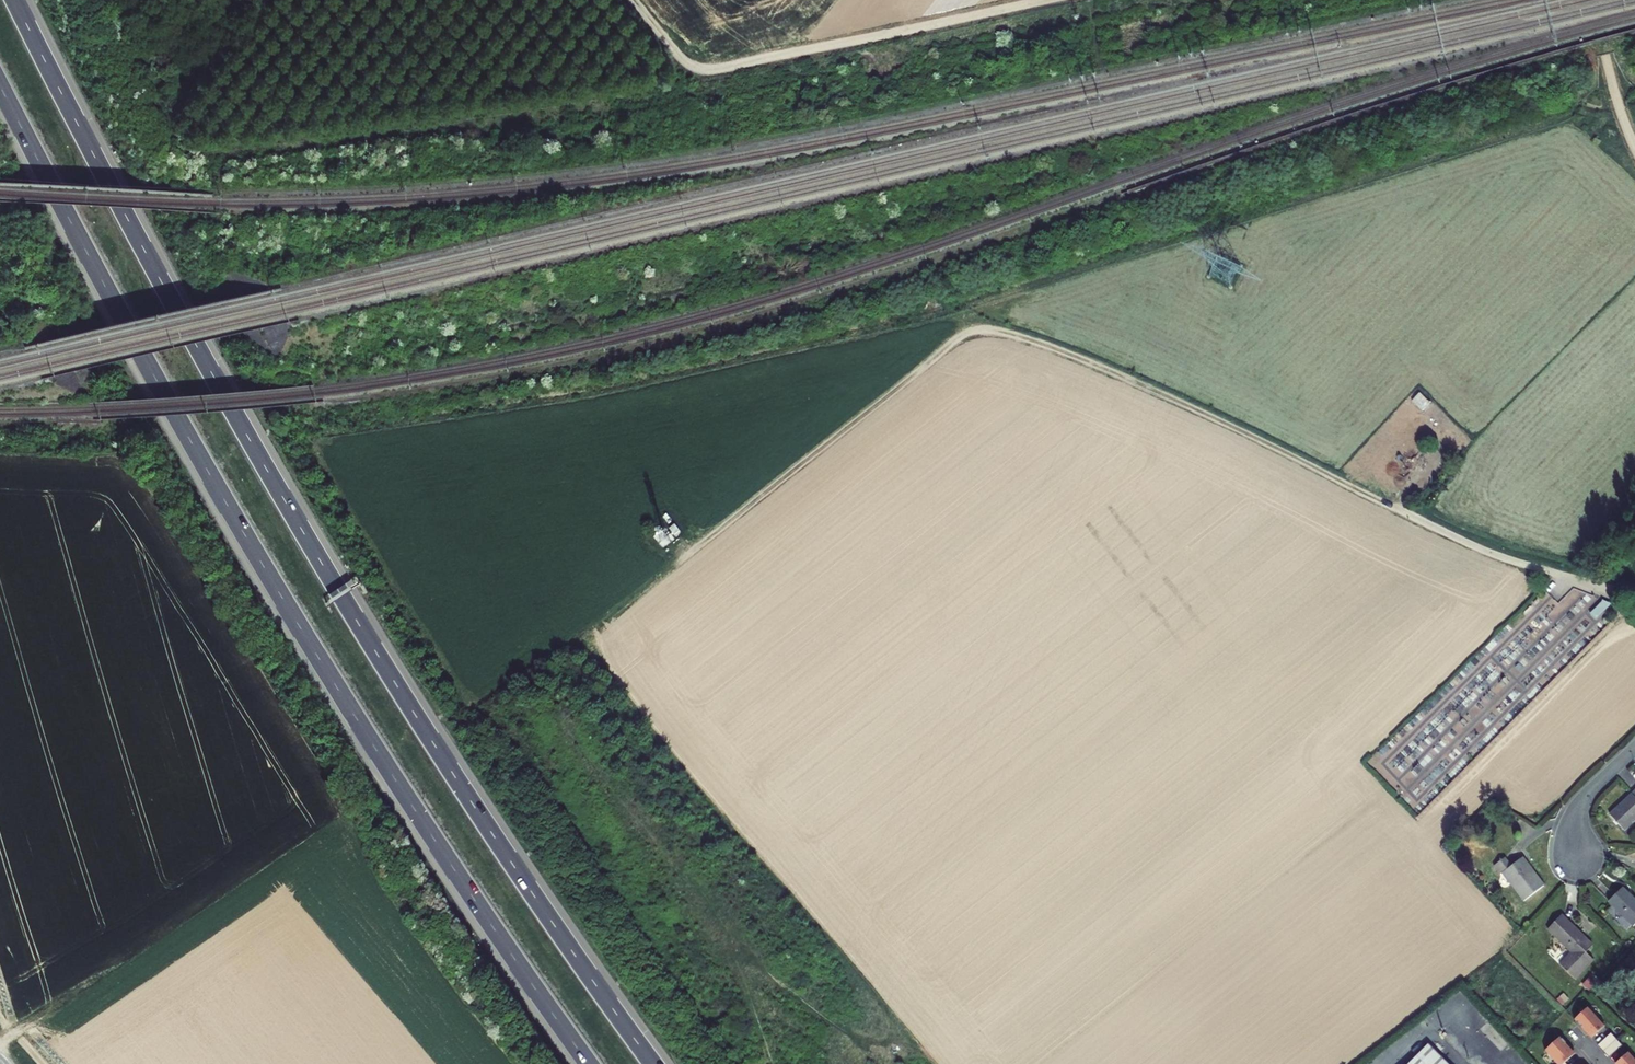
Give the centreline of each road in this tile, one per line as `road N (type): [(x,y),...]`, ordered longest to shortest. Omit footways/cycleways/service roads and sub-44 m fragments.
road 1 (track): [(931,1063),(624,699),(589,654),(591,631),(979,330),(1082,357),(1459,539)]
road 2 (motorway): [(651,1063),(494,839),(339,594),(196,349),(14,0)]
road 3 (motorway): [(0,87),(139,352),(315,654),(587,1063)]
road 4 (track): [(1050,0),(683,77),(618,0)]
road 5 (residential): [(1459,539),(1634,597)]
road 6 (track): [(1592,0),(1634,146)]
road 7 (residential): [(1575,857),(1582,800),(1634,749)]

